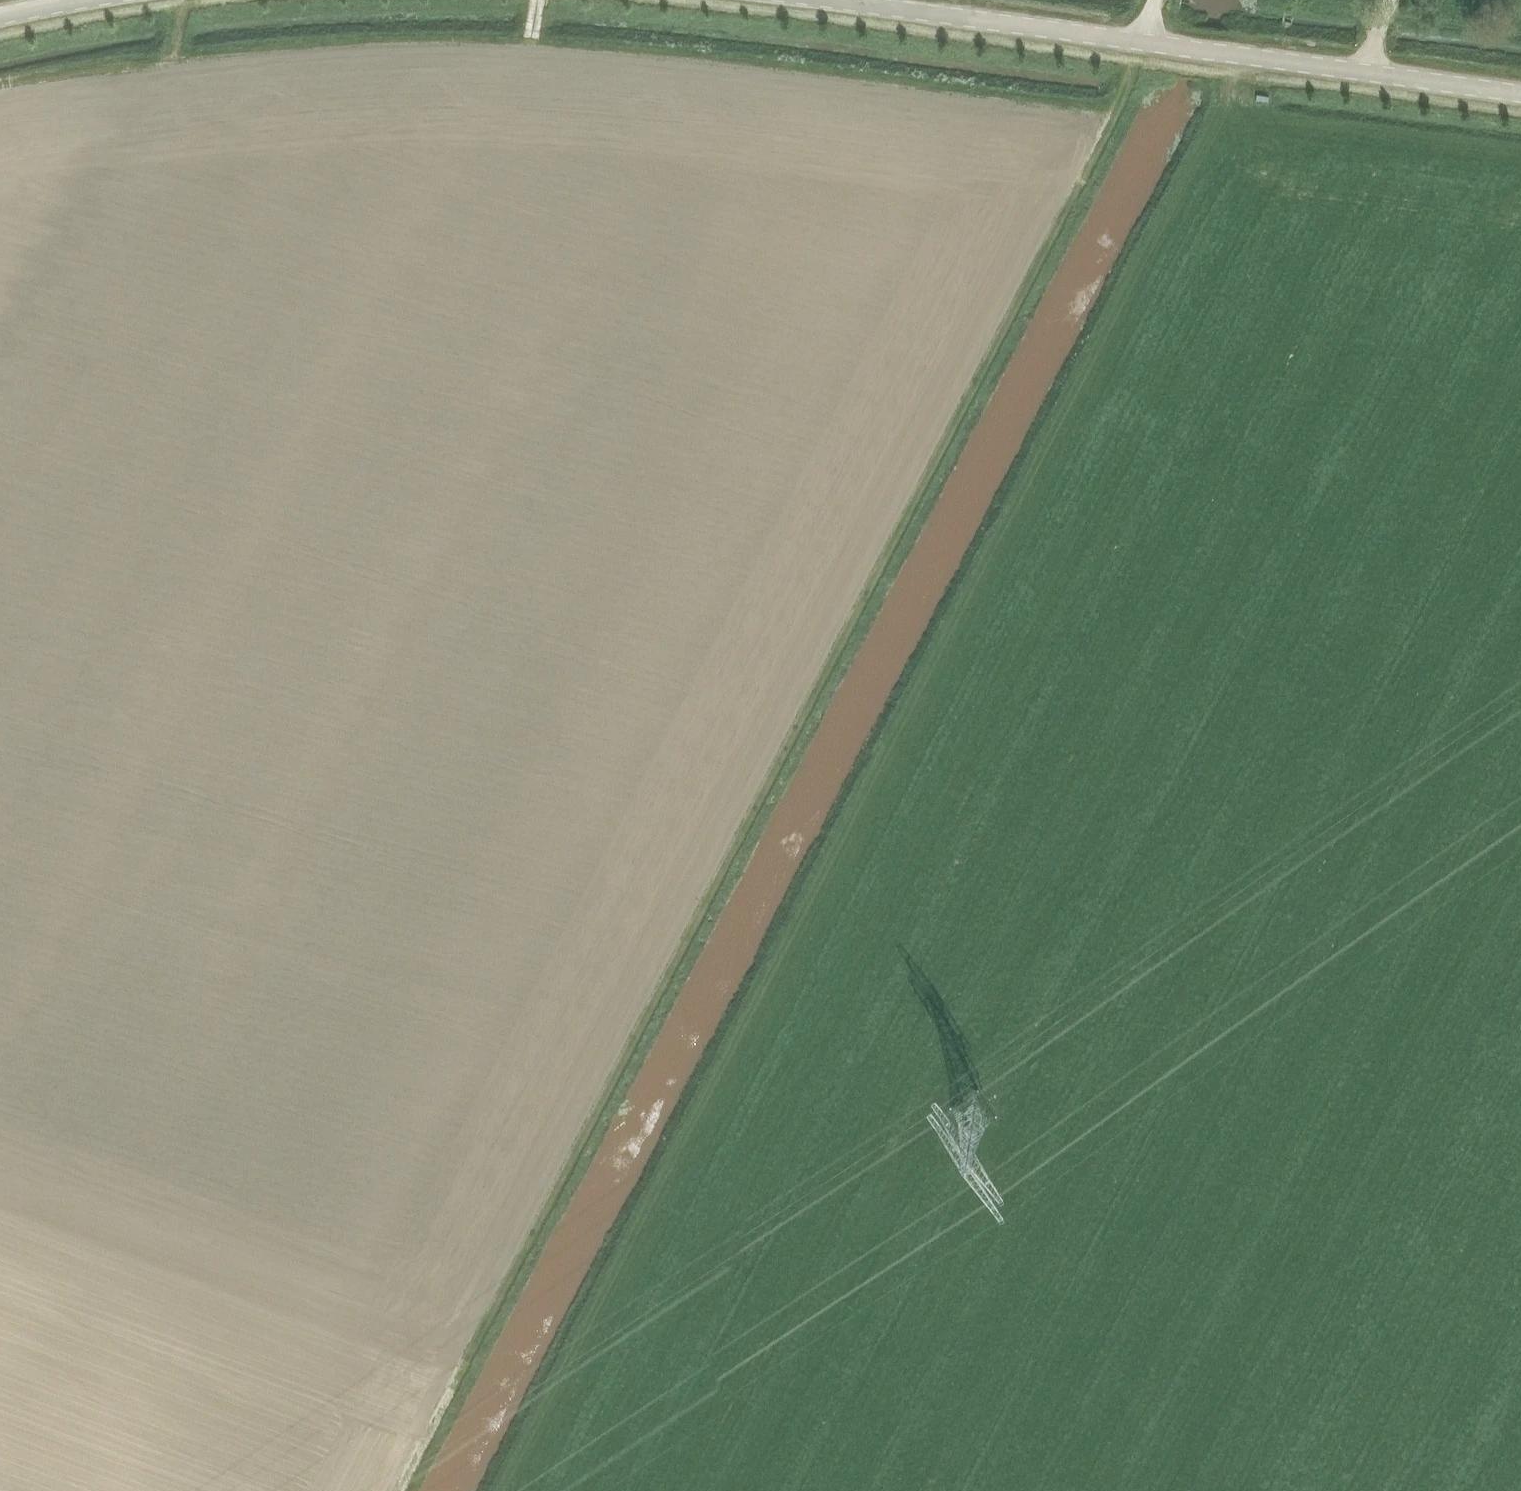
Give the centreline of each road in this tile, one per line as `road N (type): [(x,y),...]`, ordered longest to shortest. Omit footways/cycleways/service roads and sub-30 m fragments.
road 1 (tertiary): [(1520,94),(1141,41)]
road 2 (tertiary): [(1141,41),(833,0)]

